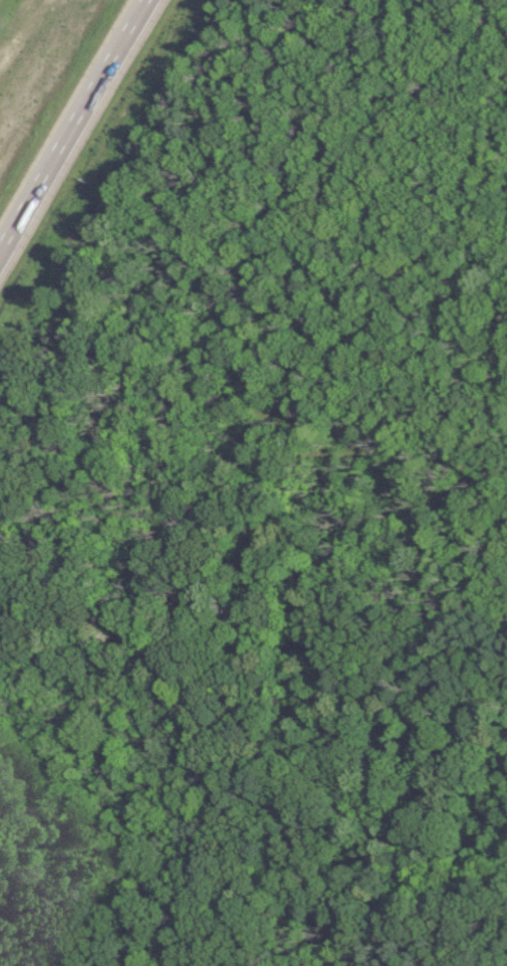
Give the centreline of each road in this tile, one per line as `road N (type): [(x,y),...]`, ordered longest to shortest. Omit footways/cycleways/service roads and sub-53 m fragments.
road 1 (motorway): [(0,248),(143,0)]

